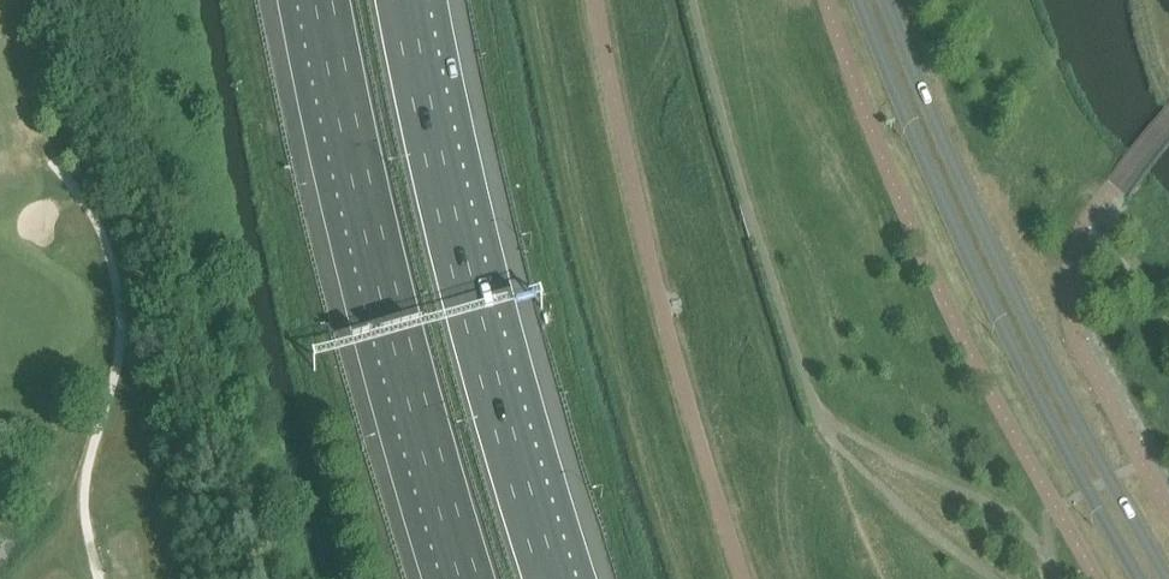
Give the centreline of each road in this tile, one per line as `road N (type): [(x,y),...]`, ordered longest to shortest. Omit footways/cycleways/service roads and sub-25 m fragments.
road 1 (secondary): [(860,0),(961,242),(1141,578)]
road 2 (secondary): [(1168,576),(1111,481),(989,232),(890,0)]
road 3 (motorway): [(550,578),(445,206),(405,0)]
road 4 (motorway): [(325,0),(365,193),(470,578)]

